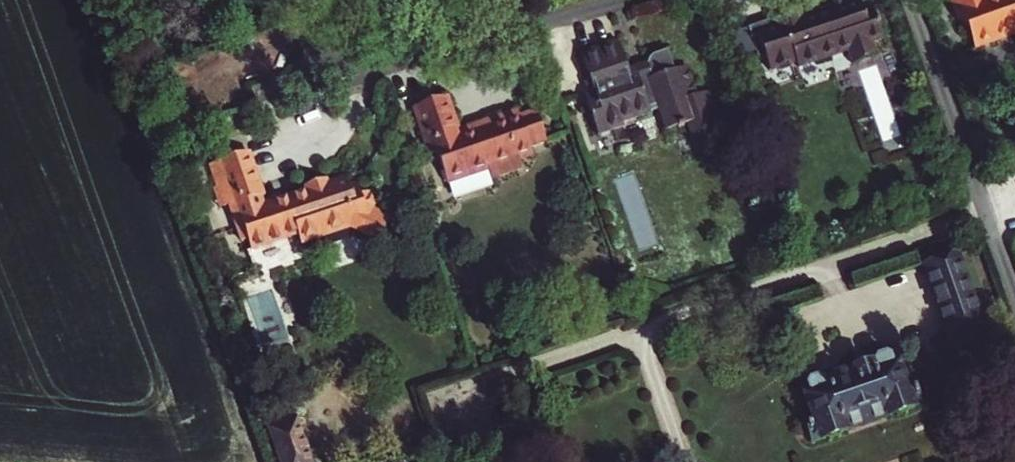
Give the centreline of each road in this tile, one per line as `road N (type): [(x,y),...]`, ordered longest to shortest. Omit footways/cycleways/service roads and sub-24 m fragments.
road 1 (residential): [(441,394),(980,207)]
road 2 (residential): [(311,74),(596,0)]
road 3 (residential): [(904,0),(980,207)]

